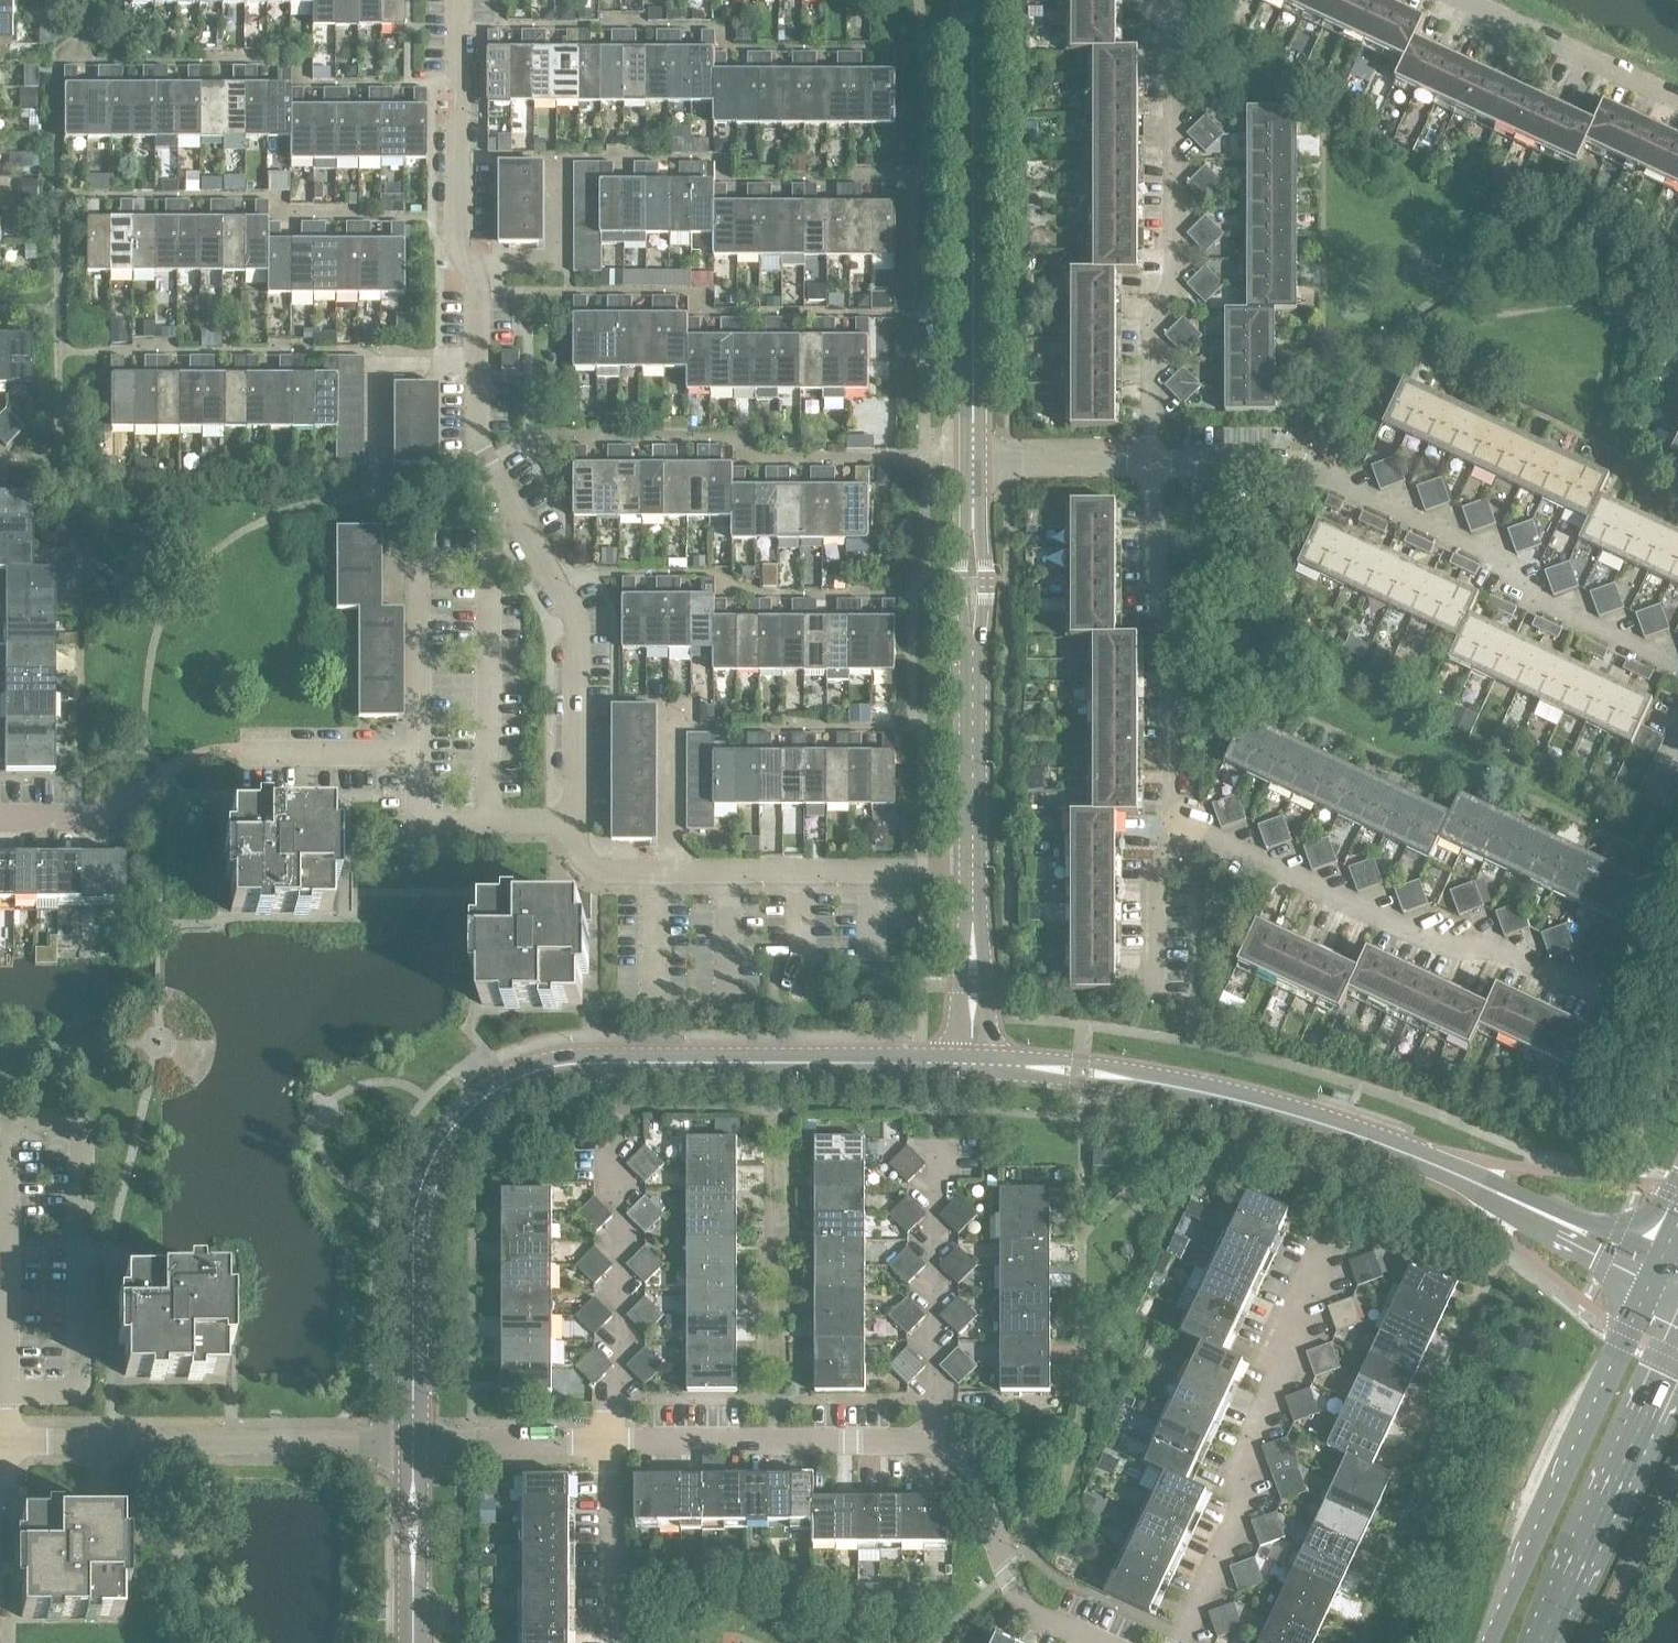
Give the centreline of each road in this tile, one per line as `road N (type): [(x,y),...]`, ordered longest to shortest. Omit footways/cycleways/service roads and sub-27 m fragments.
road 1 (tertiary): [(412,1448),(415,1216),(459,1116),(497,1085),(551,1066),(973,1064)]
road 2 (residential): [(582,821),(583,631),(479,455),(478,291),(456,237),(455,149),(464,118),(459,0)]
road 3 (residential): [(1677,669),(1537,602),(1511,569),(1274,463),(1140,463)]
road 4 (residential): [(1165,822),(1445,949),(1503,957),(1601,1000)]
road 5 (tertiary): [(974,463),(970,0)]
road 6 (tertiary): [(973,1064),(1105,1072),(1299,1118),(1423,1161)]
road 7 (residential): [(1178,1642),(1245,1496),(1239,1469),(1349,1239)]
road 8 (residential): [(1140,463),(1138,311),(1162,272),(1158,32)]
road 9 (residential): [(972,875),(602,875),(585,852),(582,821)]
road 10 (residential): [(582,821),(419,821),(418,753),(223,754)]
road 11 (secondary): [(1655,1263),(1490,1642)]
road 12 (tertiary): [(972,875),(974,463)]
road 13 (residential): [(0,1446),(412,1448)]
road 14 (residential): [(1165,822),(1163,630),(1145,600),(1140,463)]
road 15 (secondary): [(1544,1642),(1677,1349)]
road 16 (residential): [(936,1138),(937,1455)]
road 17 (residential): [(937,1455),(622,1449)]
road 18 (residential): [(618,1142),(622,1449)]
road 19 (residential): [(1103,1642),(1020,1595),(979,1481),(937,1455)]
road 20 (tertiary): [(1655,1263),(1423,1161)]
road 21 (residential): [(1677,103),(1455,0)]
road 22 (tertiary): [(414,1642),(412,1448)]
road 23 (residential): [(622,1642),(603,1449)]
road 24 (residential): [(603,1449),(412,1448)]
road 25 (tertiary): [(973,1064),(972,875)]
road 26 (residential): [(1149,989),(1148,865),(1165,822)]
road 27 (residential): [(1140,463),(974,463)]
road 28 (residential): [(0,815),(105,815),(128,799)]

